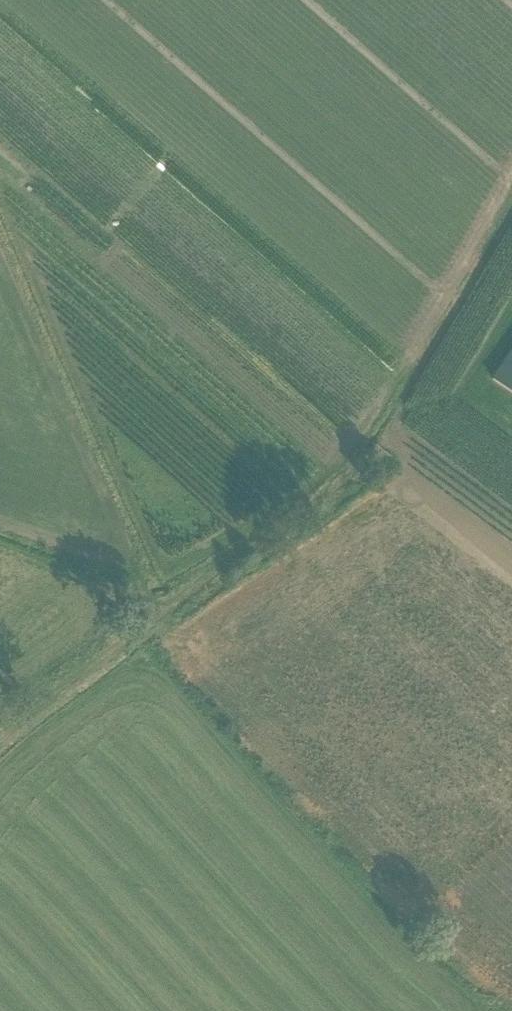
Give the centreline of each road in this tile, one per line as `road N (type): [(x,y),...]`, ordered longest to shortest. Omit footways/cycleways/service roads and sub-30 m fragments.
road 1 (track): [(0,735),(365,464)]

